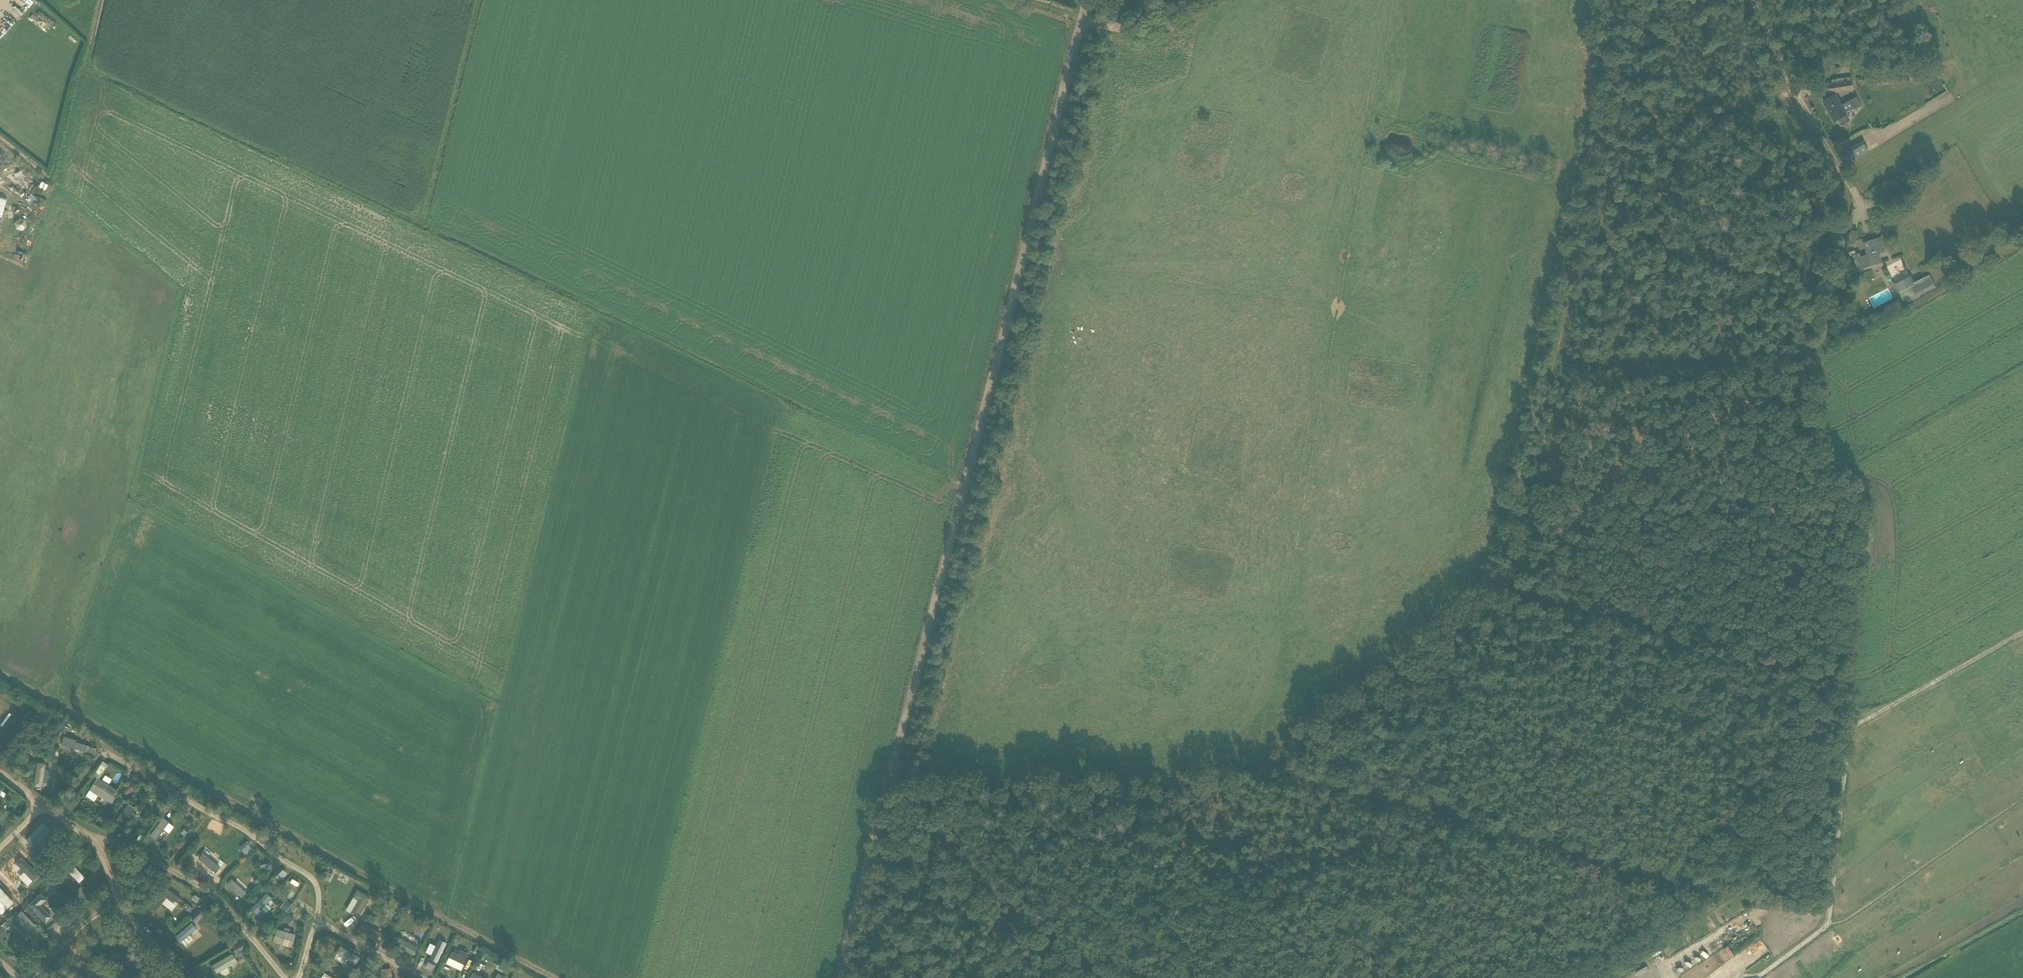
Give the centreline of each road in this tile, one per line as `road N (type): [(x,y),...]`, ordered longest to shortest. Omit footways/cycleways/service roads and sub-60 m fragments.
road 1 (track): [(1804,101),(1591,140),(1567,359),(1487,588),(1236,770),(891,769)]
road 2 (track): [(838,977),(1081,20)]
road 3 (track): [(1755,0),(1850,198),(1820,350),(1812,361),(1567,359)]
road 4 (track): [(1256,755),(1656,872)]
road 5 (track): [(1487,588),(1850,678)]

